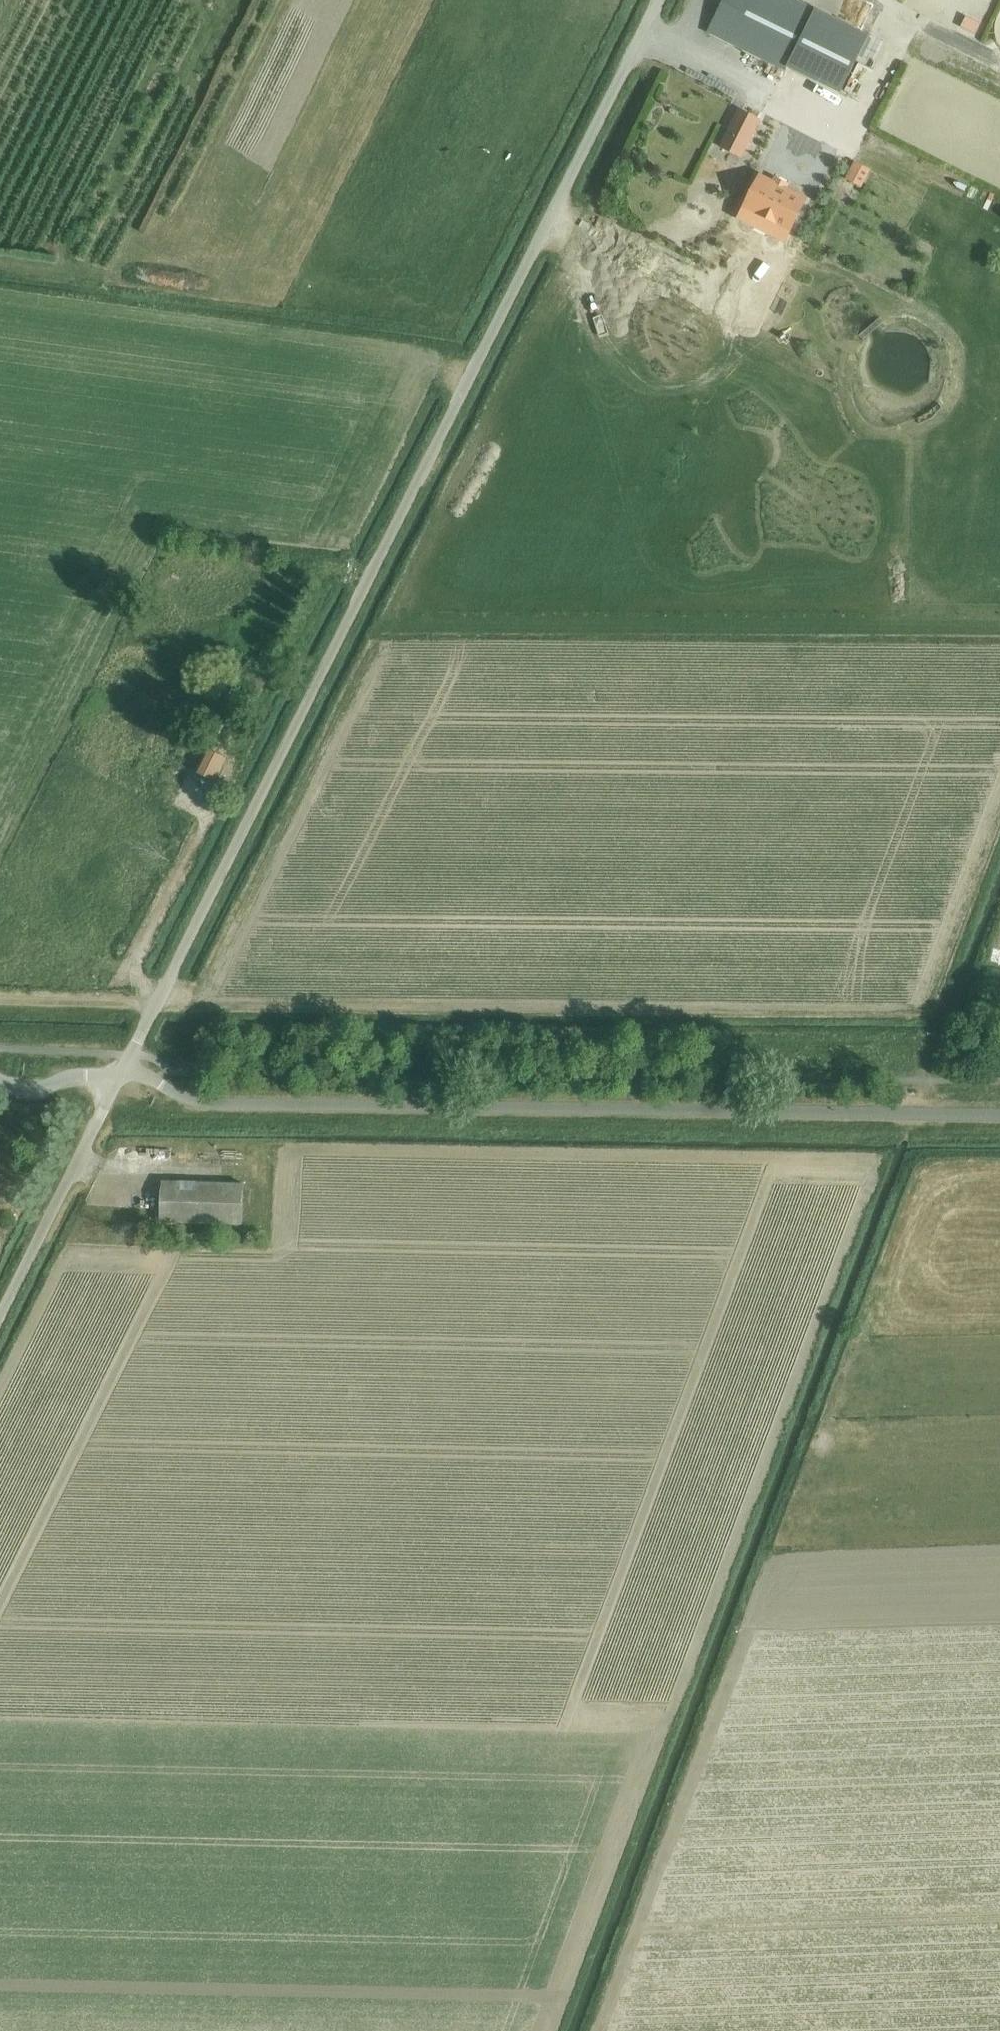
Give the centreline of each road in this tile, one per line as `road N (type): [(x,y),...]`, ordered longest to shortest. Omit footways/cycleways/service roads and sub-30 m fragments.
road 1 (unclassified): [(0,1314),(663,0)]

